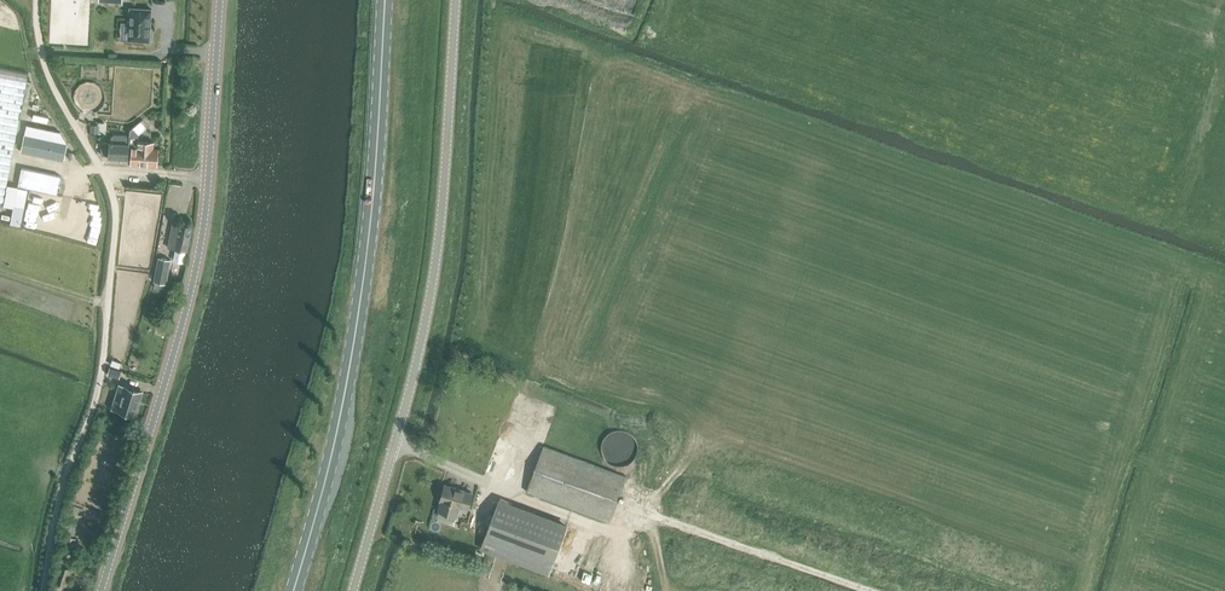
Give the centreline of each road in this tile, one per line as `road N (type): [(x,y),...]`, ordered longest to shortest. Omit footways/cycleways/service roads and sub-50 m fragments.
road 1 (track): [(44,590),(63,490),(100,383),(116,215),(112,186),(52,83),(37,0)]
road 2 (tertiary): [(101,590),(201,253),(220,0)]
road 3 (unclassified): [(352,590),(420,353),(434,272),(456,0)]
road 4 (primary): [(294,590),(332,452),(367,269),(388,0)]
road 5 (track): [(494,486),(611,534),(633,516),(865,590)]

